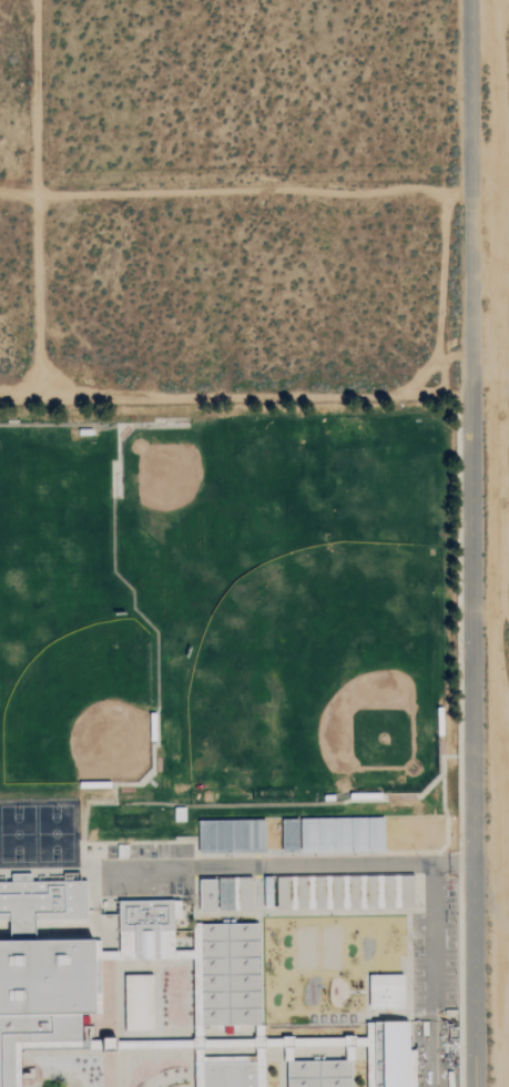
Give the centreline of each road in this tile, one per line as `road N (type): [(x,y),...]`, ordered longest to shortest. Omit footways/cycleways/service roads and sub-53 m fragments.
road 1 (residential): [(475,1086),(476,148),(468,0)]
road 2 (track): [(470,397),(0,394)]
road 3 (track): [(34,393),(35,0)]

